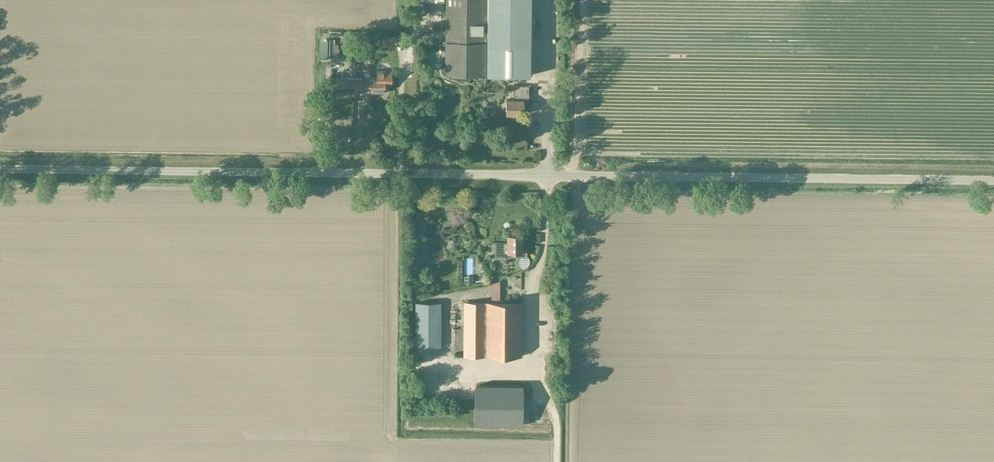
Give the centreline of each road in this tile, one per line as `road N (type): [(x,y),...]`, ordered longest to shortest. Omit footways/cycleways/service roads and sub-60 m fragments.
road 1 (unclassified): [(993,181),(0,170)]

